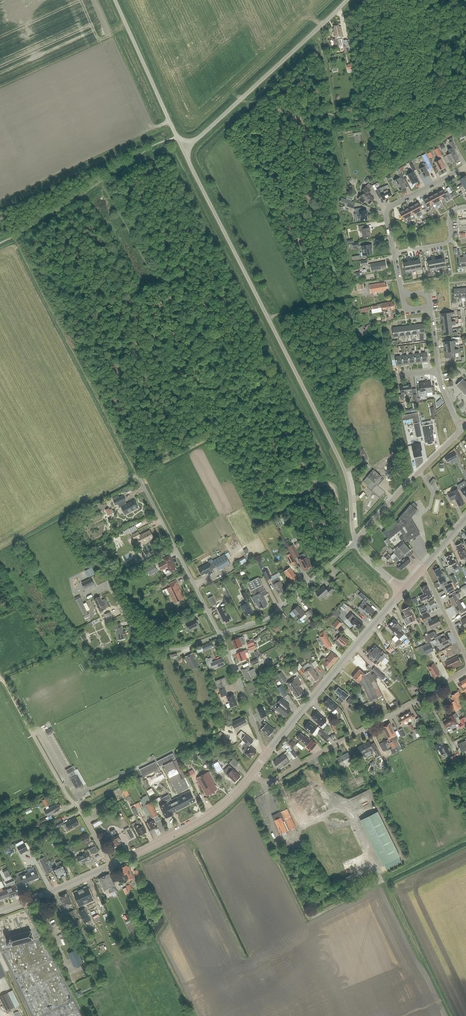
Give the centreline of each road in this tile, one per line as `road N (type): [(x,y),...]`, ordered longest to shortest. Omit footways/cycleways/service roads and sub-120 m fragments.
road 1 (unclassified): [(356,542),(341,463),(184,151)]
road 2 (tertiary): [(0,912),(204,819),(250,775)]
road 3 (unclassified): [(250,775),(276,780),(465,669)]
road 4 (unclassified): [(184,151),(347,0)]
road 5 (tertiary): [(266,753),(402,592)]
road 6 (unclassified): [(220,636),(136,474)]
road 7 (unclassified): [(356,542),(269,619),(220,636)]
road 8 (unclassified): [(184,151),(114,0)]
road 9 (unclassified): [(462,430),(356,542)]
road 10 (unclassified): [(266,753),(220,636)]

